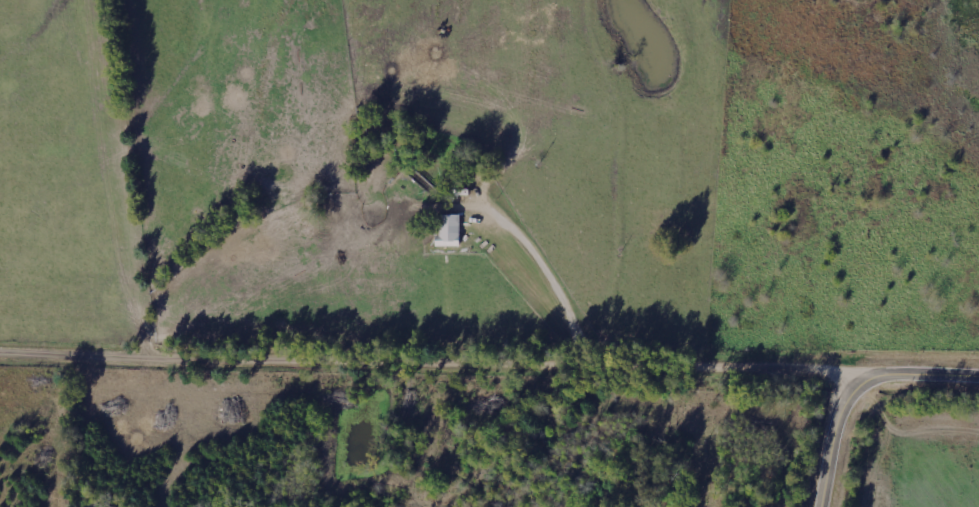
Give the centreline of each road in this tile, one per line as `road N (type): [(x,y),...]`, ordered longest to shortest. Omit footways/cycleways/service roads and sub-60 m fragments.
road 1 (residential): [(868,383),(820,371),(0,355)]
road 2 (residential): [(166,362),(136,0)]
road 3 (tertiary): [(978,379),(868,383),(846,405),(824,506)]

